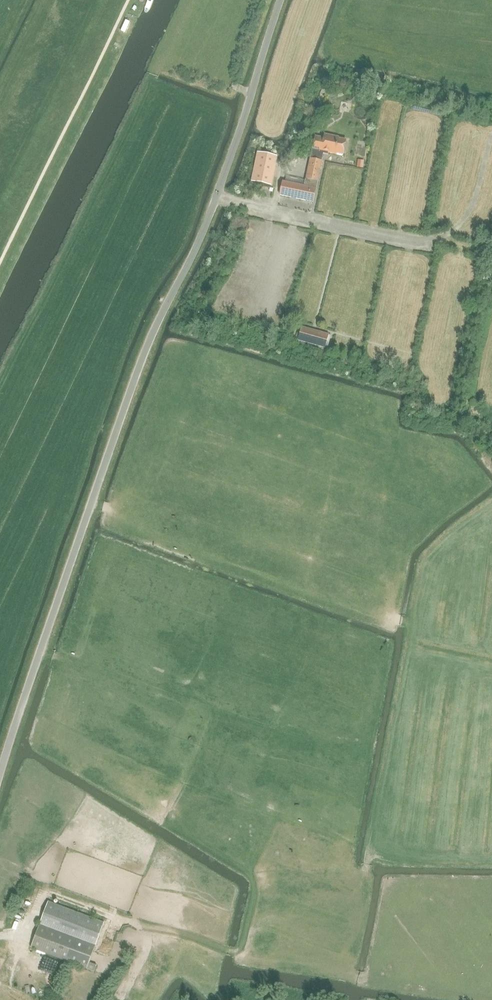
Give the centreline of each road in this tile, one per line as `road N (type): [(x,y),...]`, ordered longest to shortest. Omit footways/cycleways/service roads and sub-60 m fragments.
road 1 (unclassified): [(0,774),(136,375),(204,230),(282,0)]

